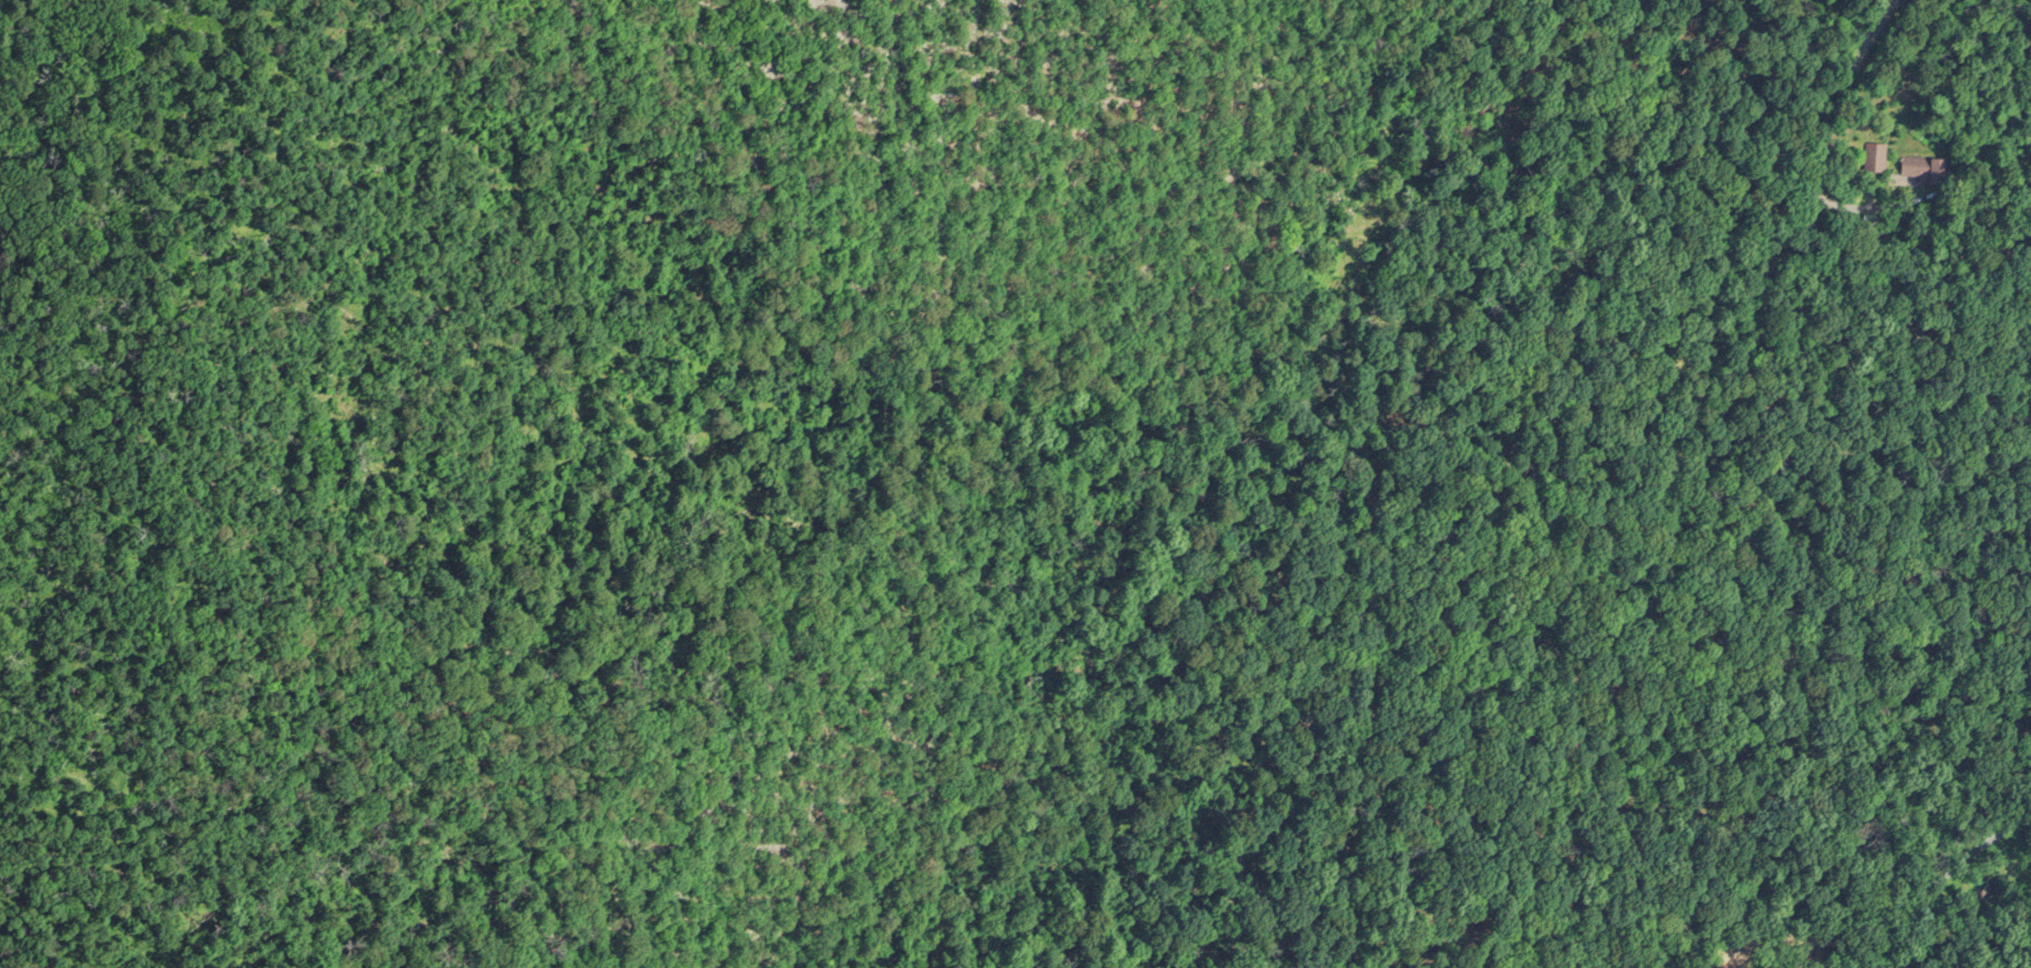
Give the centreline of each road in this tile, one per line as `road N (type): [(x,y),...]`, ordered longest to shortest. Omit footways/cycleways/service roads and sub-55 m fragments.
road 1 (residential): [(1780,174),(1893,0)]

